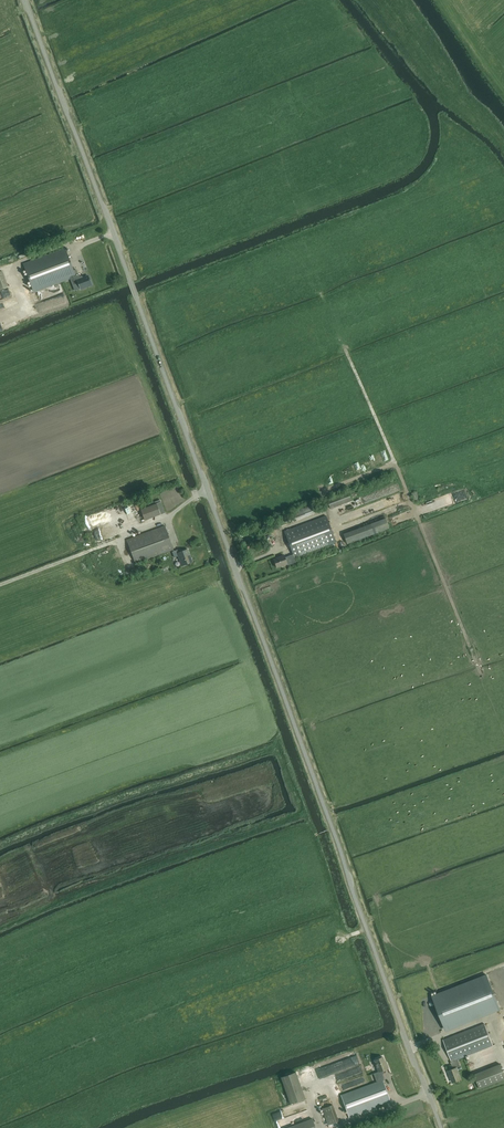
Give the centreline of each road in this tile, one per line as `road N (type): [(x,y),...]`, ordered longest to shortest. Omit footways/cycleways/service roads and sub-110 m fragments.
road 1 (unclassified): [(439,1127),(27,0)]

